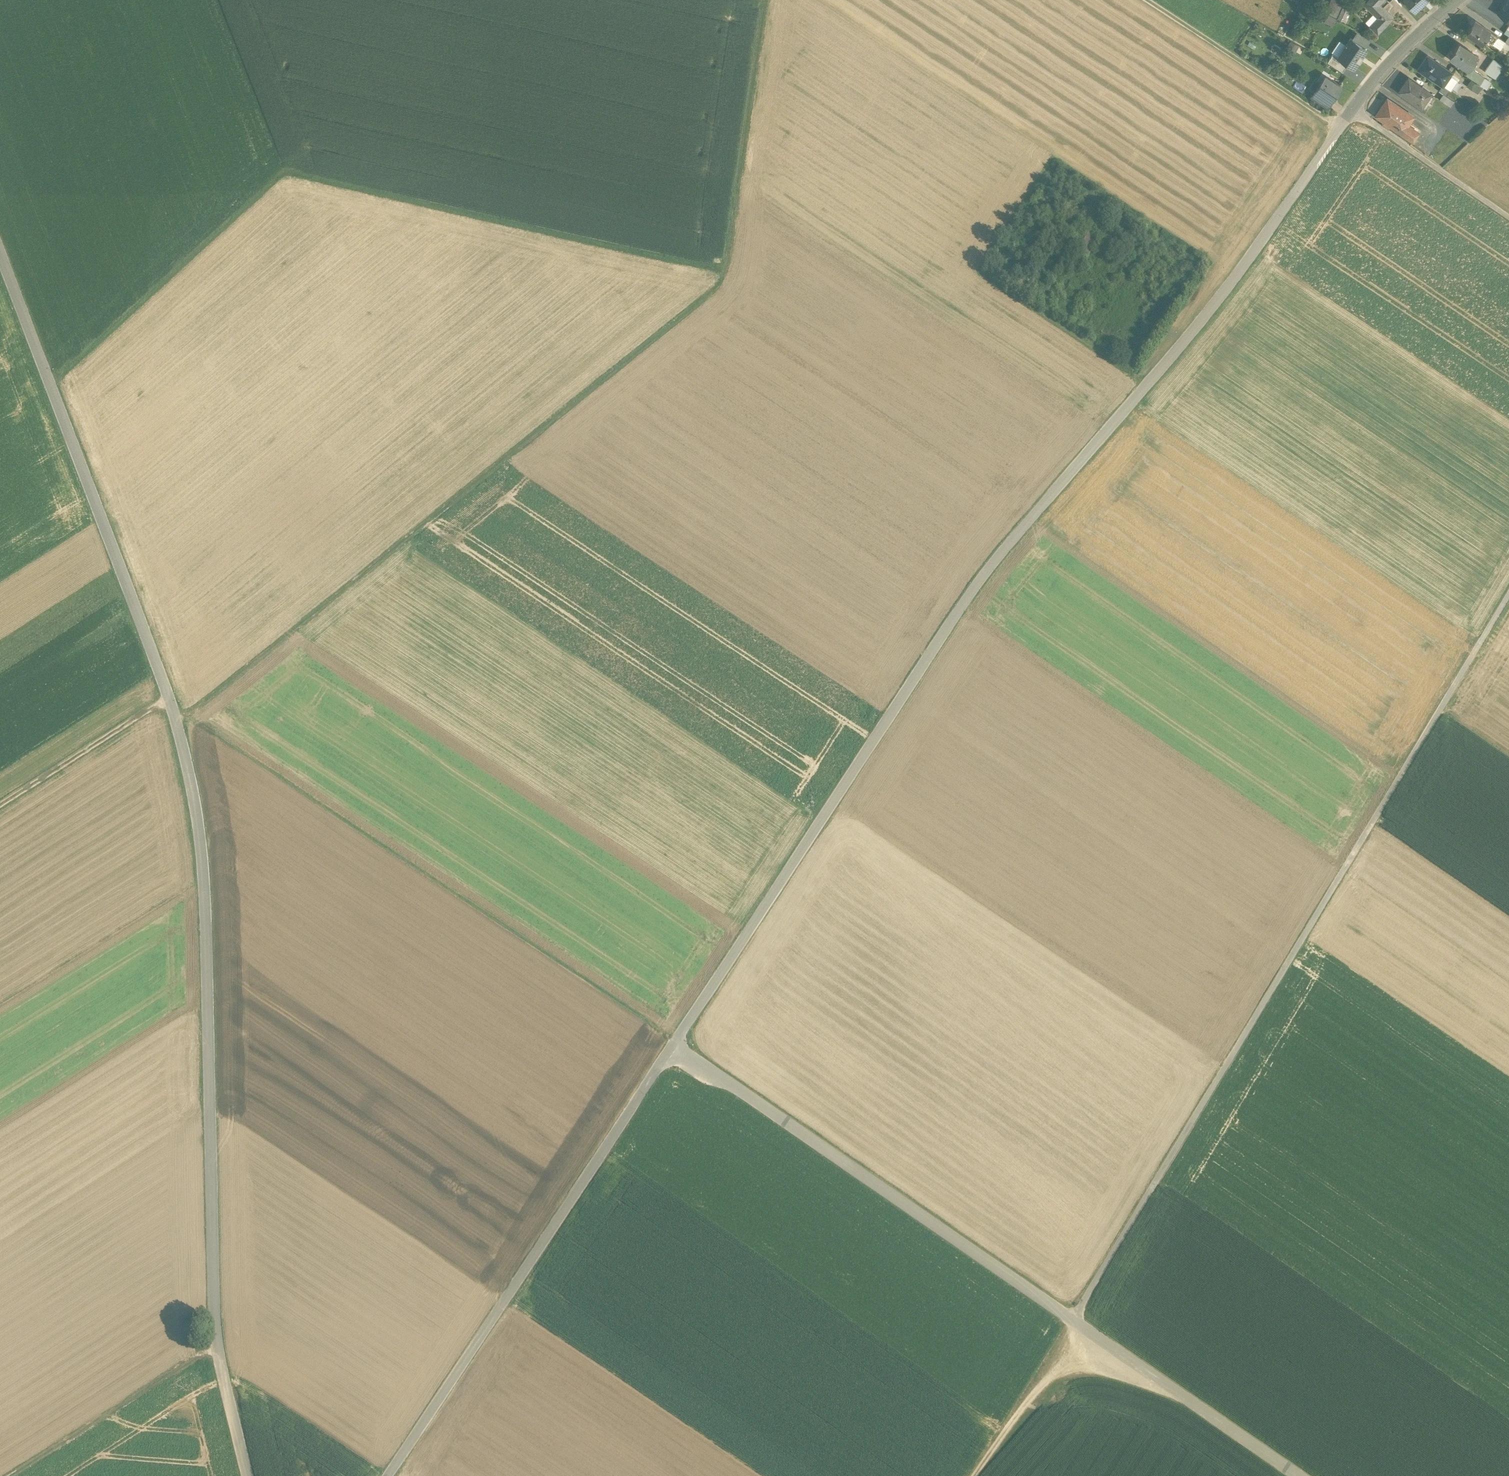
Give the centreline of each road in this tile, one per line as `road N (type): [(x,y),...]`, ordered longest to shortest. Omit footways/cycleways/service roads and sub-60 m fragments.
road 1 (unclassified): [(247,1475),(215,1313),(205,875),(189,771),(0,253)]
road 2 (unclassified): [(676,1042),(982,577),(1231,283),(1332,140)]
road 3 (track): [(1074,1318),(1508,593)]
road 4 (track): [(727,274),(290,176),(275,181),(51,386)]
road 5 (unclassified): [(676,1042),(1303,1475)]
road 6 (track): [(187,717),(727,274)]
road 7 (track): [(676,1042),(187,717),(177,719)]
road 8 (unclassified): [(391,1475),(676,1042)]
road 9 (track): [(765,0),(727,274)]
road 10 (track): [(218,1346),(14,1475)]
road 11 (track): [(1147,0),(1339,128)]
road 12 (track): [(0,805),(169,697)]
road 13 (residential): [(1332,140),(1389,63),(1458,0)]
road 14 (track): [(1352,112),(1508,218)]
road 15 (track): [(1074,1318),(973,1475)]

